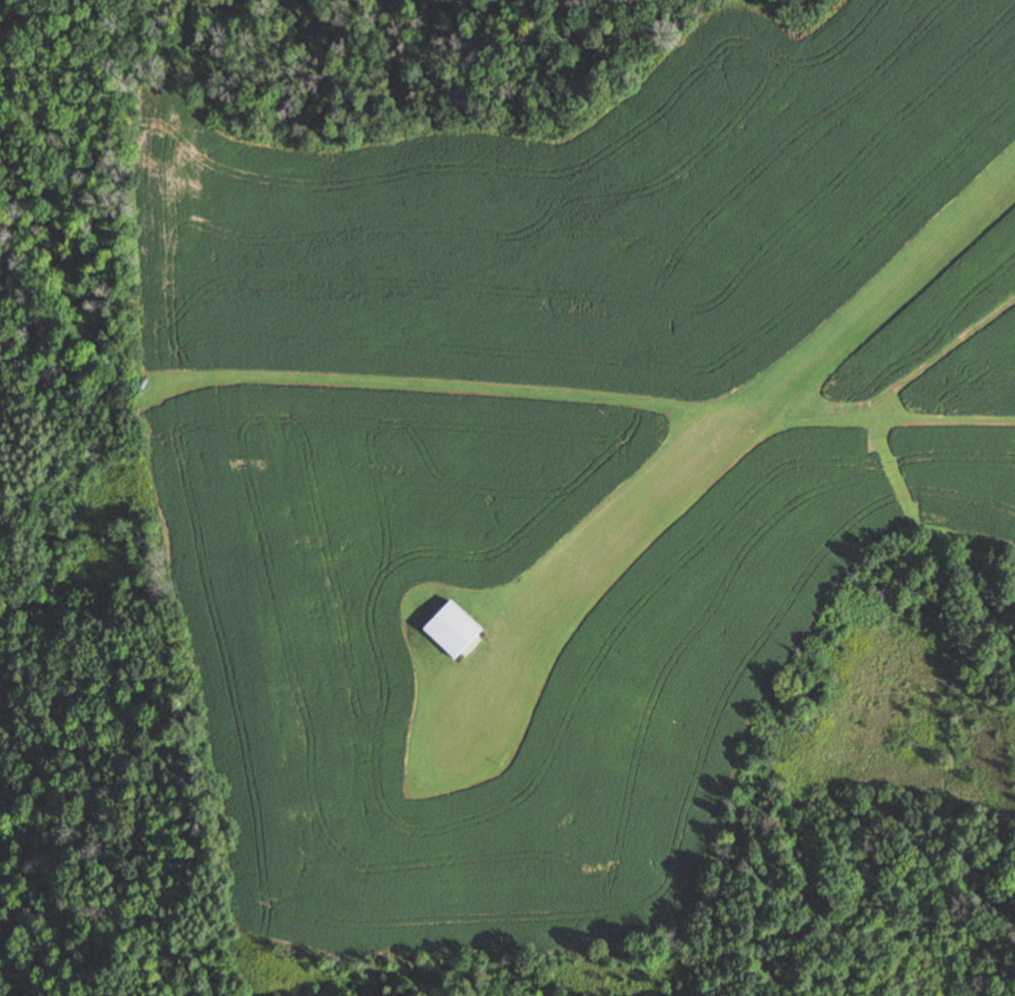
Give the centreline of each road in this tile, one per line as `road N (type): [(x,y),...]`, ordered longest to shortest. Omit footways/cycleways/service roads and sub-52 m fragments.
road 1 (track): [(799,413),(870,407),(1014,296)]

